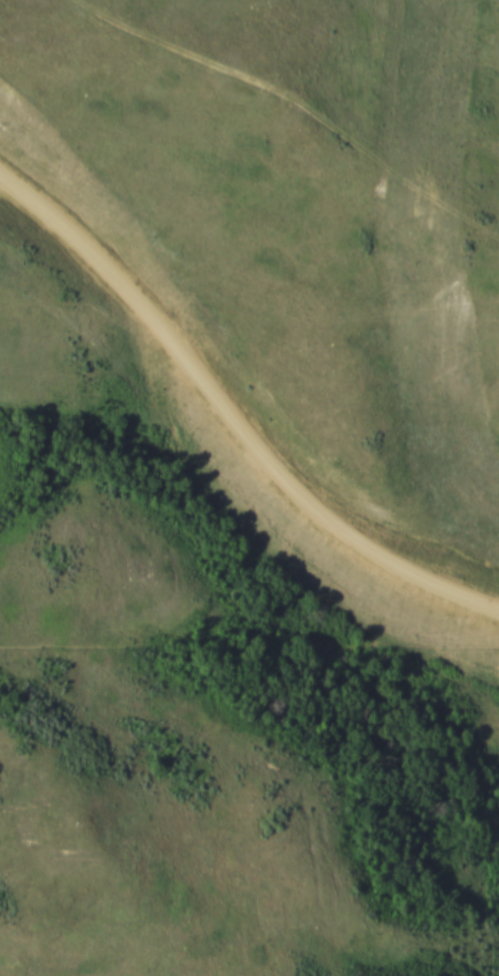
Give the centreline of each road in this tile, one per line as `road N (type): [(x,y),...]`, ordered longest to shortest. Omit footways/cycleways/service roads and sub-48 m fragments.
road 1 (track): [(85,0),(262,81),(498,245)]

